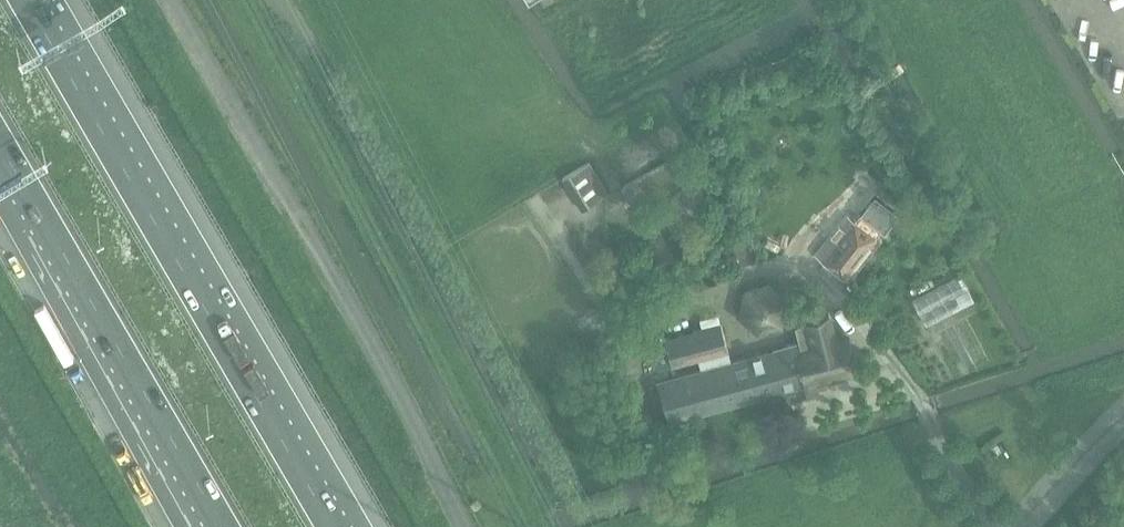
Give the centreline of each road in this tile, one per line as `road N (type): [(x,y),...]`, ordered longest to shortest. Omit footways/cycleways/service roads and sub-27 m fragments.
road 1 (motorway): [(332,526),(28,0)]
road 2 (motorway): [(0,143),(222,526)]
road 3 (unclassified): [(1123,438),(1038,526)]

